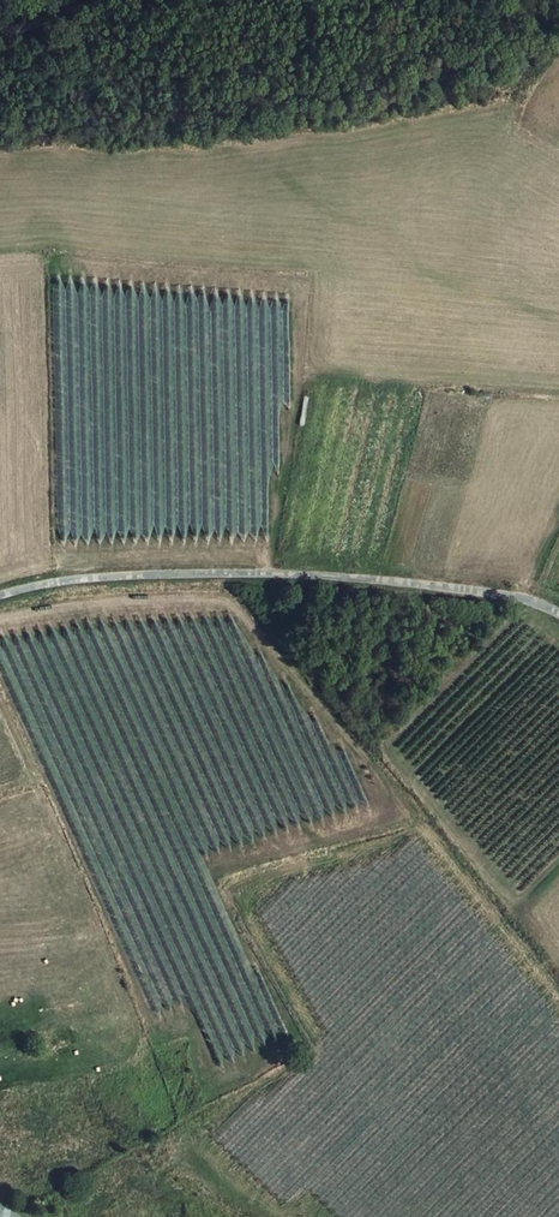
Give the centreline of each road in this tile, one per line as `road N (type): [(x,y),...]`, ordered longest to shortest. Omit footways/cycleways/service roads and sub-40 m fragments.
road 1 (unclassified): [(0,599),(74,580),(258,575),(428,586),(535,601),(558,615)]

